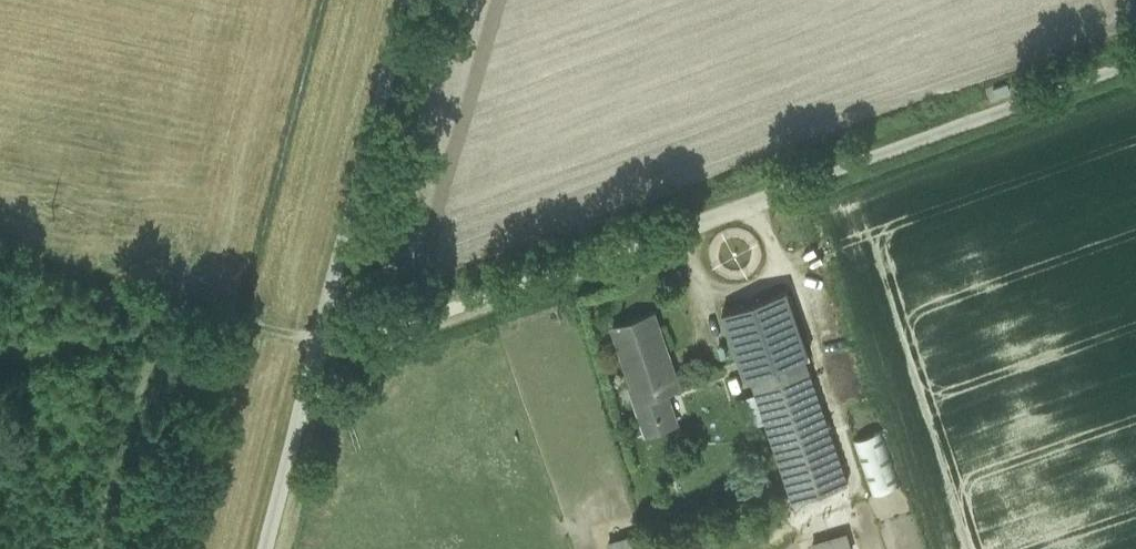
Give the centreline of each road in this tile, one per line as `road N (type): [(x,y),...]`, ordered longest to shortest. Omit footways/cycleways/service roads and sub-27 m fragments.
road 1 (track): [(1135,62),(391,330),(318,349)]
road 2 (unclassified): [(266,548),(409,0)]

